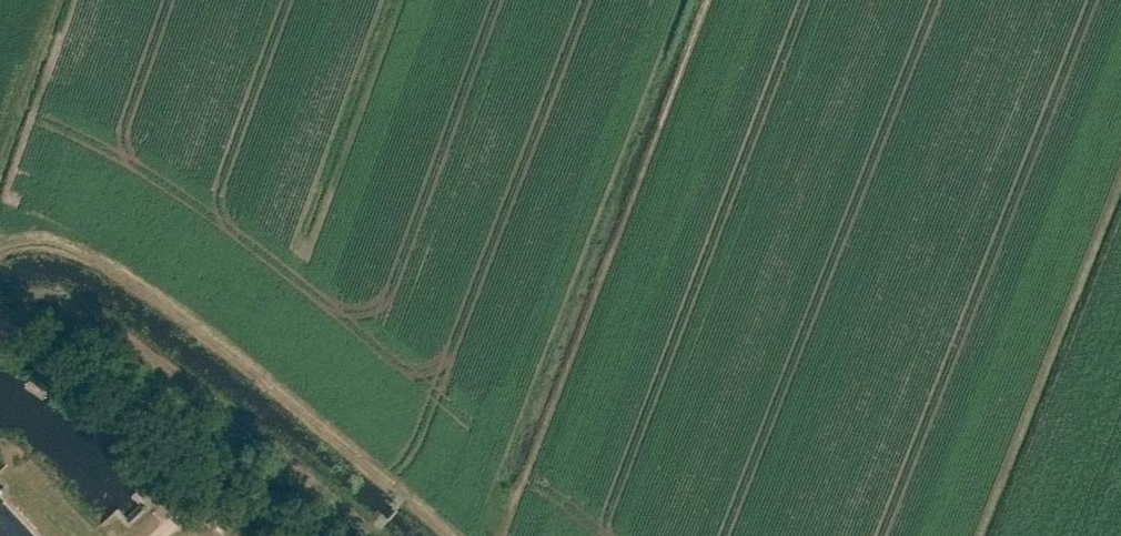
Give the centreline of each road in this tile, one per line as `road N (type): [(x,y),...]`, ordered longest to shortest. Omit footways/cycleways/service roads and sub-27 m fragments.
road 1 (track): [(197,504),(106,402),(0,326)]

